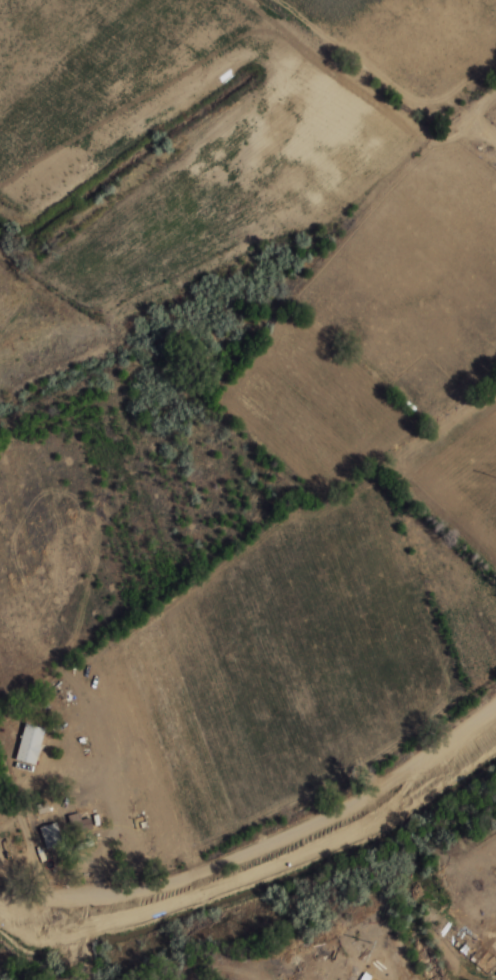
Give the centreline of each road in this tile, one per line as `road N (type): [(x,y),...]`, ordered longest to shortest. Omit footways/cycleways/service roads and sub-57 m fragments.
road 1 (tertiary): [(495,704),(349,807),(190,877),(101,896),(0,897)]

